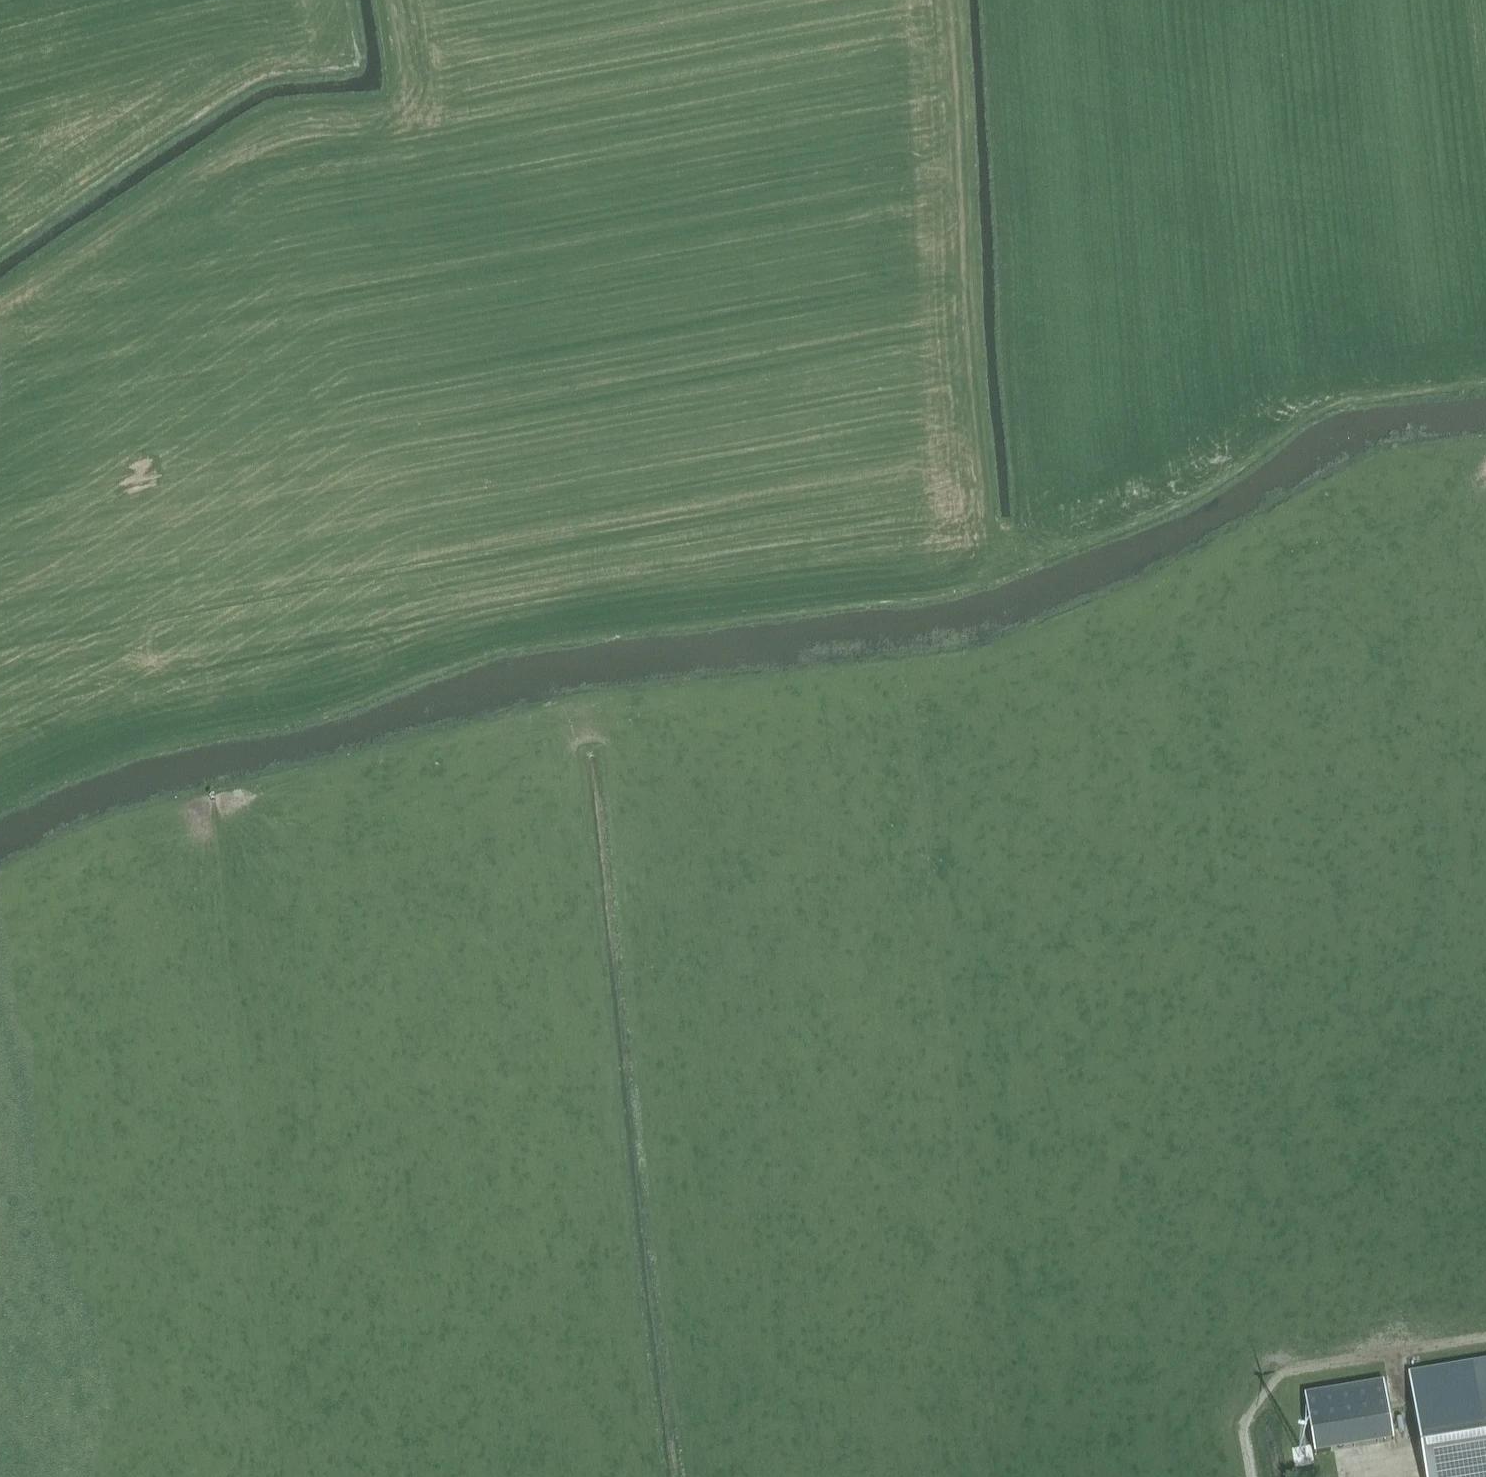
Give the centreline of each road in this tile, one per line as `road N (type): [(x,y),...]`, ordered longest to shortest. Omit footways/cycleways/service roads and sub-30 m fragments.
road 1 (track): [(952,0),(963,169)]

